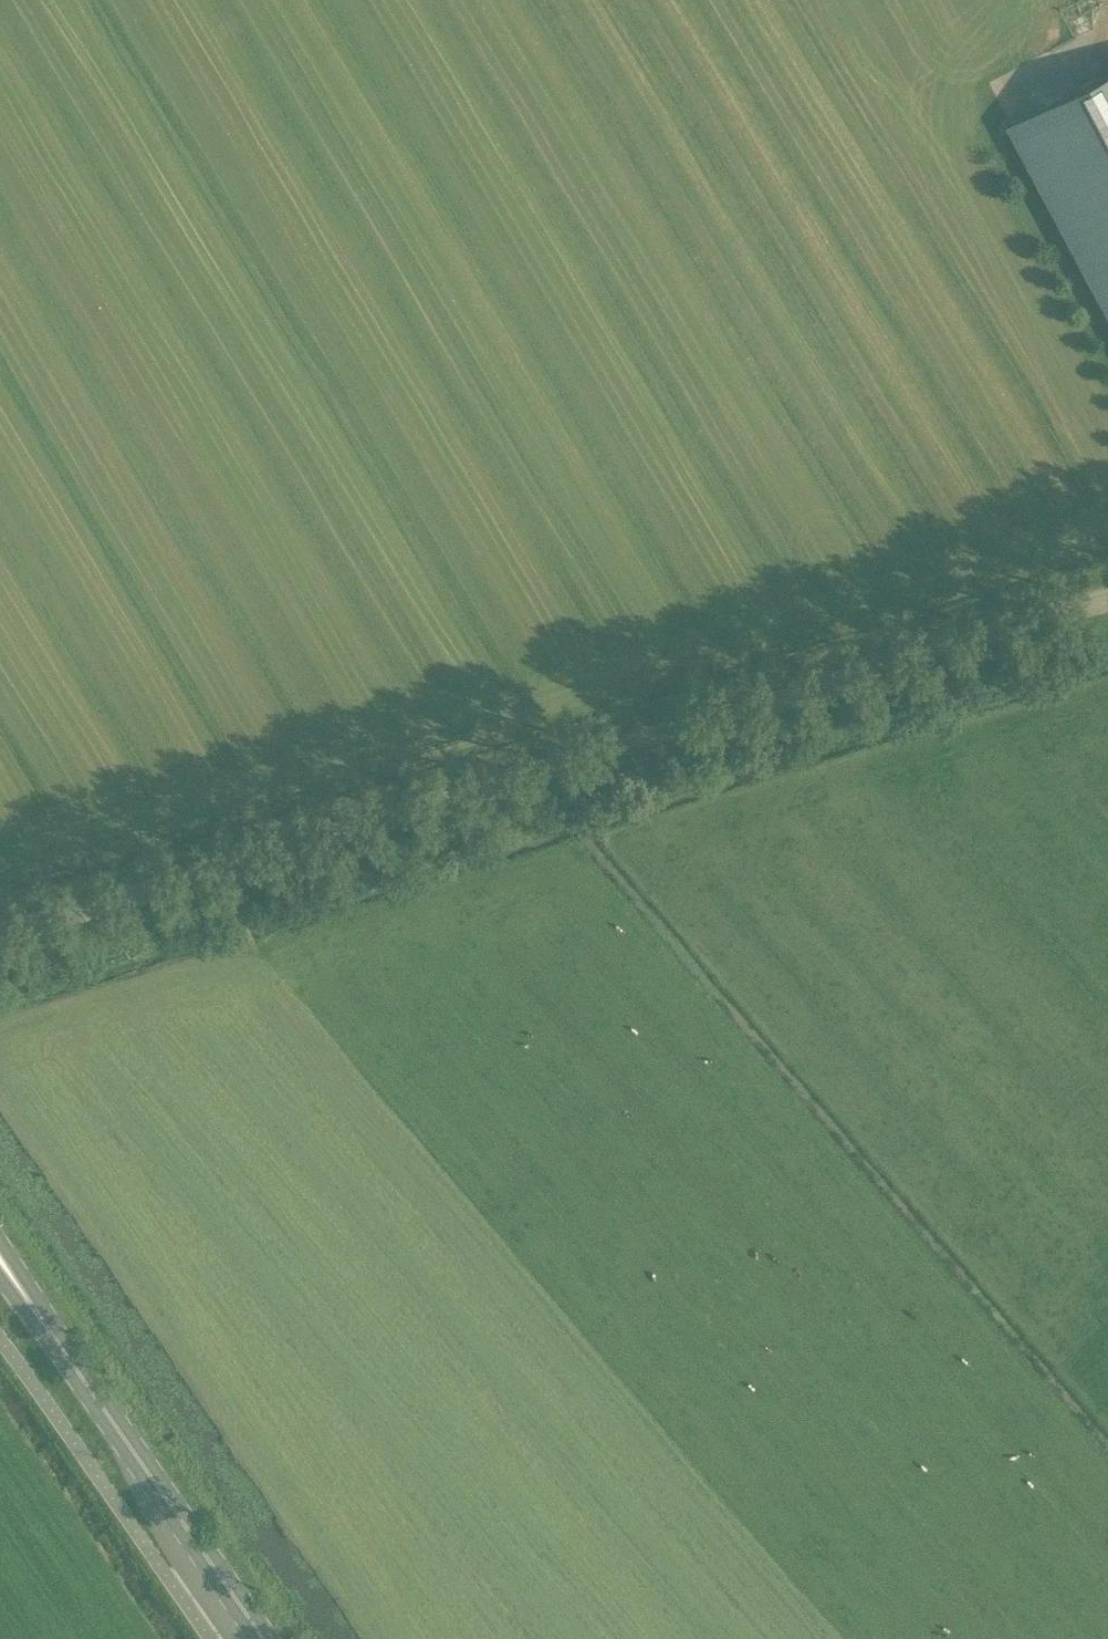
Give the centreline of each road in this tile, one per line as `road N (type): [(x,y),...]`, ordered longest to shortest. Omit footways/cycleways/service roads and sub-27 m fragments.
road 1 (unclassified): [(0,939),(1107,586)]
road 2 (secondary): [(257,1638),(0,1264)]

